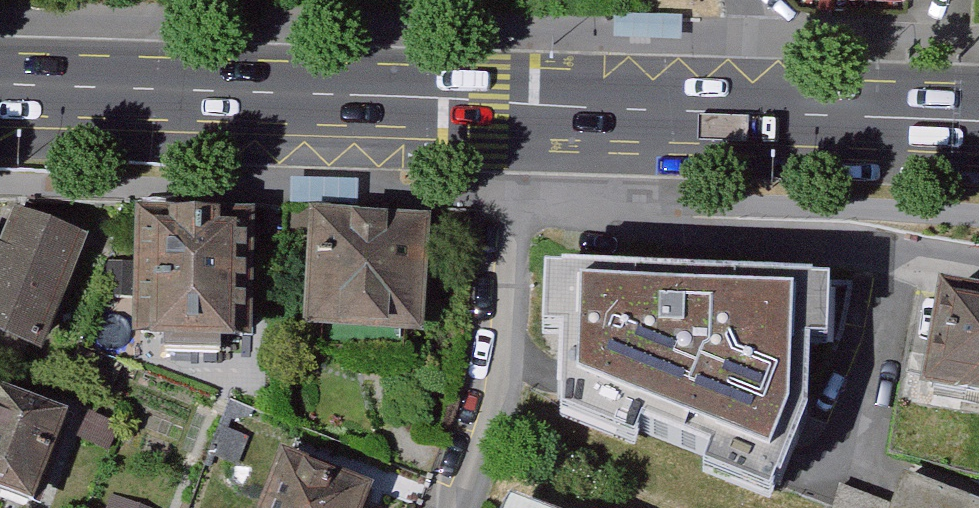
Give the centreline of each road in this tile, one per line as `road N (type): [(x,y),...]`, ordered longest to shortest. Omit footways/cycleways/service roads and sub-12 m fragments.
road 1 (tertiary): [(0,92),(520,109)]
road 2 (residential): [(517,206),(978,274)]
road 3 (tertiary): [(520,109),(978,126)]
road 4 (residential): [(467,507),(507,388),(517,206)]

